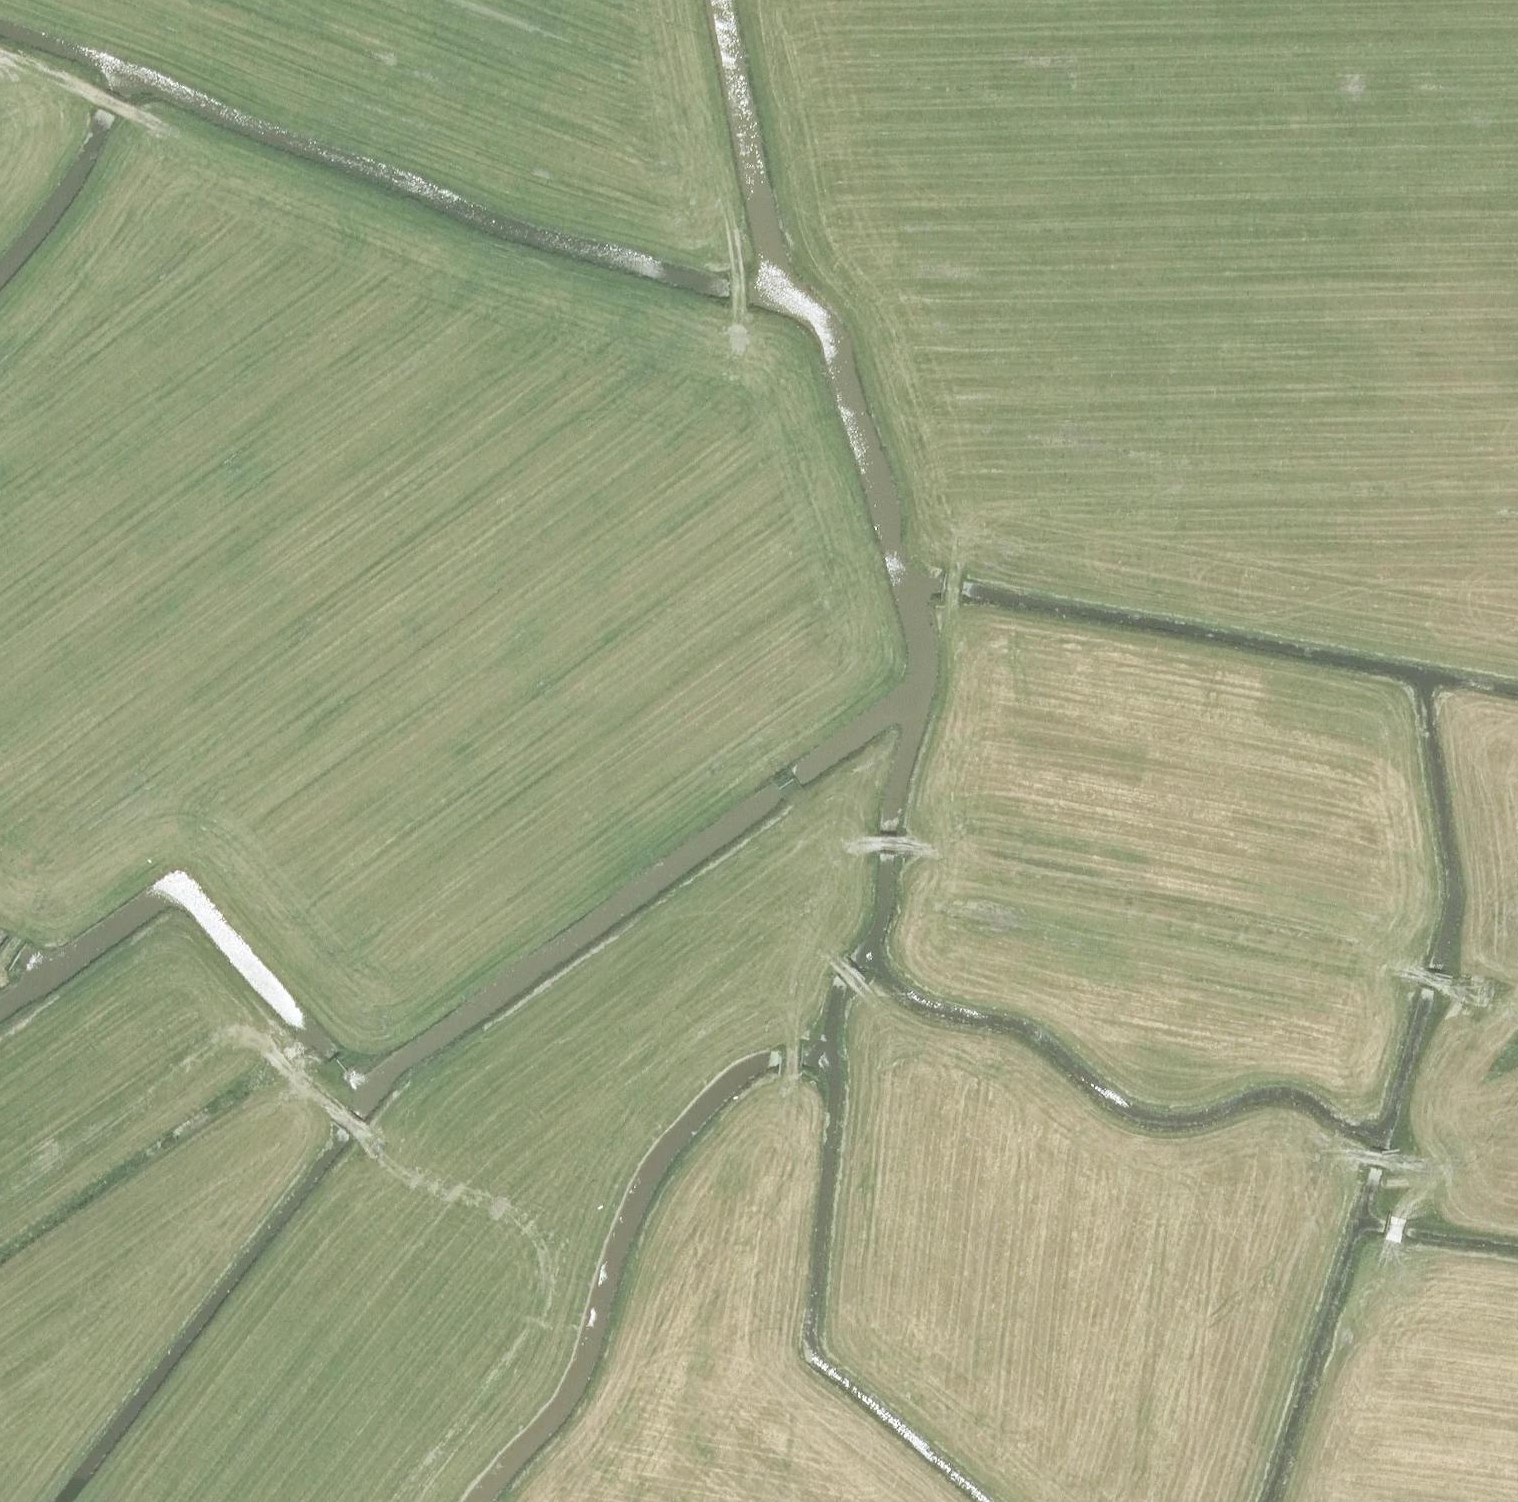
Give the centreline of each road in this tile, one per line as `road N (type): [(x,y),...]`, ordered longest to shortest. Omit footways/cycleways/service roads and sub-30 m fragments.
road 1 (track): [(1517,1058),(1407,1194),(1383,1270)]

